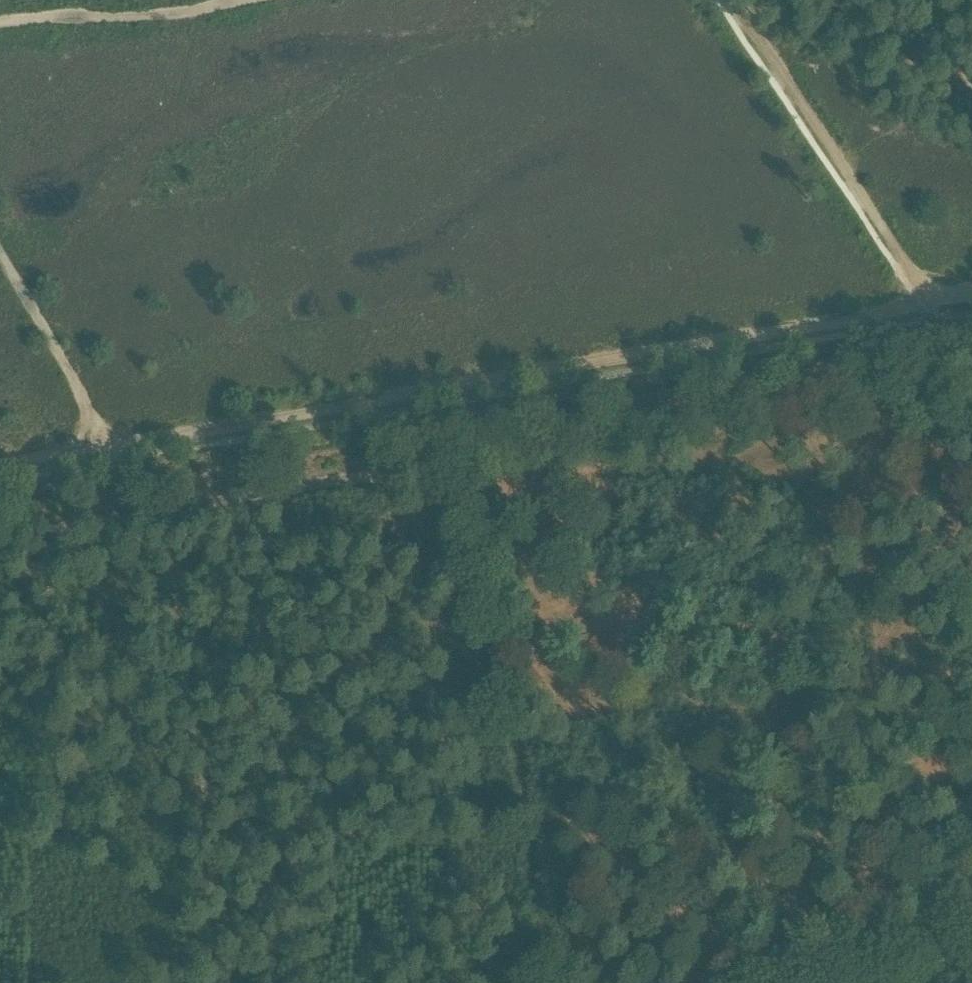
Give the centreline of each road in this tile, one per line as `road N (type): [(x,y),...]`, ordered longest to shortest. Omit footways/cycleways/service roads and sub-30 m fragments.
road 1 (track): [(0,464),(876,314),(931,296)]
road 2 (track): [(446,469),(971,363)]
road 3 (track): [(239,982),(210,856),(168,545),(143,514)]
road 4 (track): [(0,543),(446,469)]
road 5 (track): [(729,0),(931,296)]
road 6 (track): [(0,257),(100,433),(126,460)]
road 7 (track): [(0,24),(69,14),(167,18),(223,0)]

